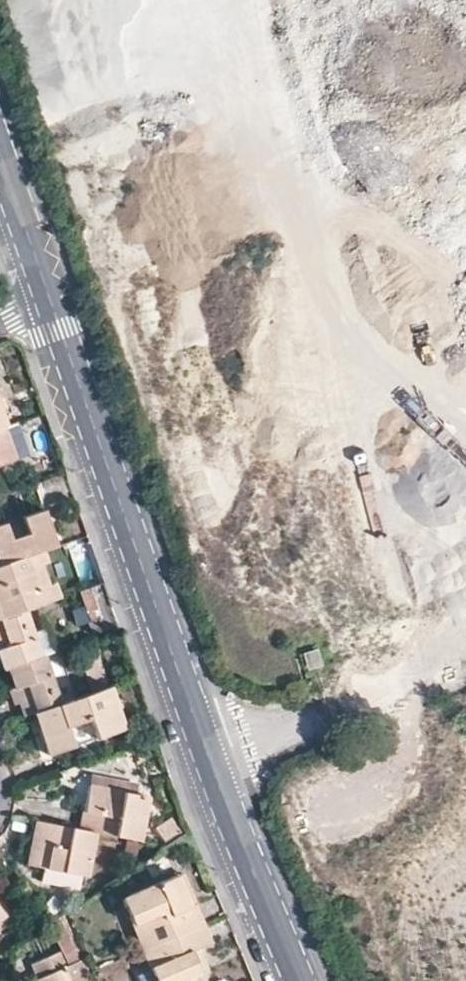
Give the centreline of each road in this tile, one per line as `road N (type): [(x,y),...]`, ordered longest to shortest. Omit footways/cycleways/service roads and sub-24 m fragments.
road 1 (residential): [(302,980),(206,751),(52,297)]
road 2 (residential): [(52,297),(0,147)]

